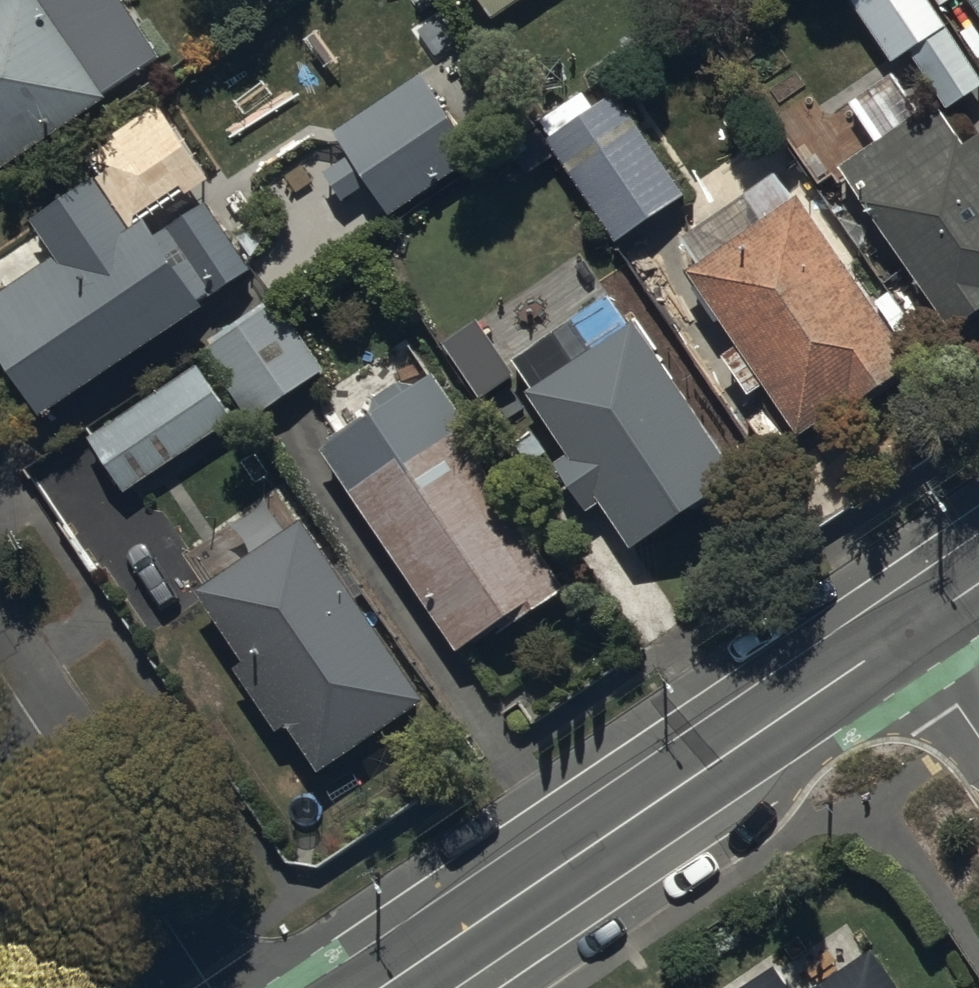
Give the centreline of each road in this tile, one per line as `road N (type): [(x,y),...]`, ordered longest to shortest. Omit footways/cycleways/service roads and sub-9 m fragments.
road 1 (tertiary): [(388,987),(904,632)]
road 2 (residential): [(222,987),(0,661)]
road 3 (residential): [(904,632),(978,742)]

